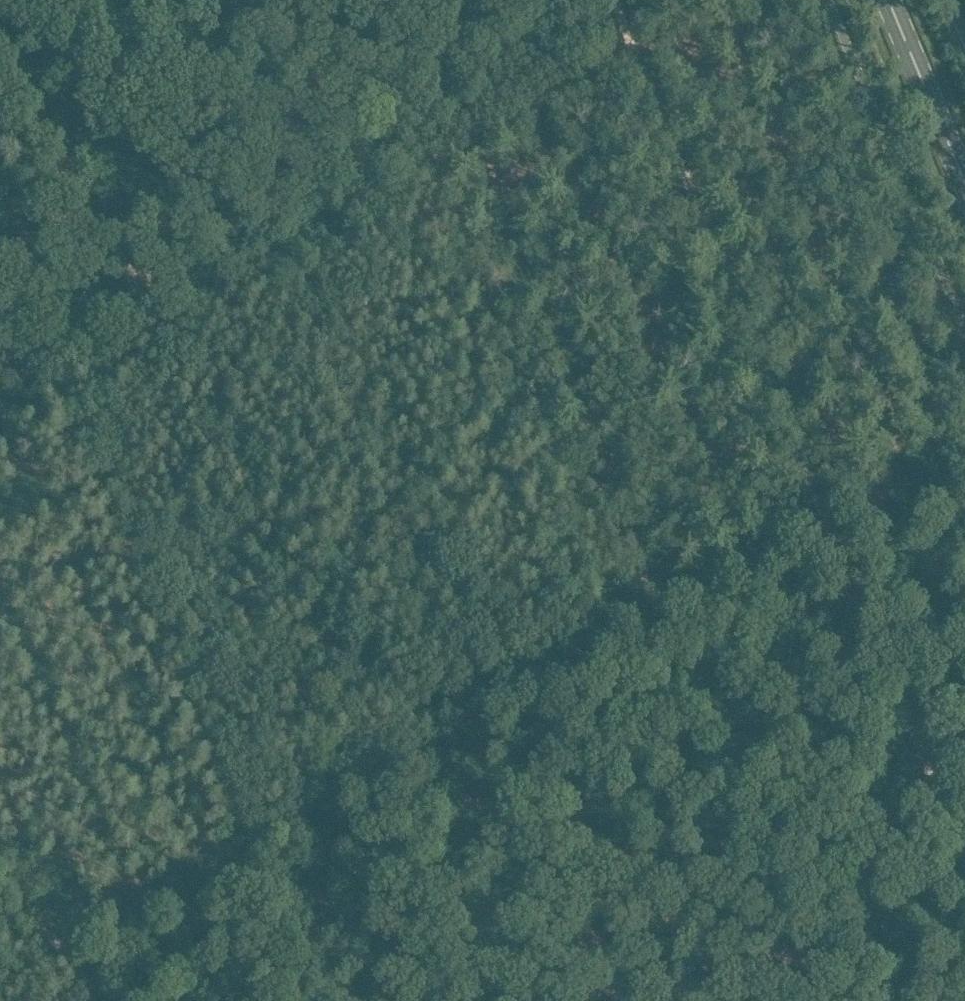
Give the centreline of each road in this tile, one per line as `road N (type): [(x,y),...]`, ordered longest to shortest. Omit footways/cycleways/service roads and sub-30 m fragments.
road 1 (secondary): [(964,188),(887,0)]

